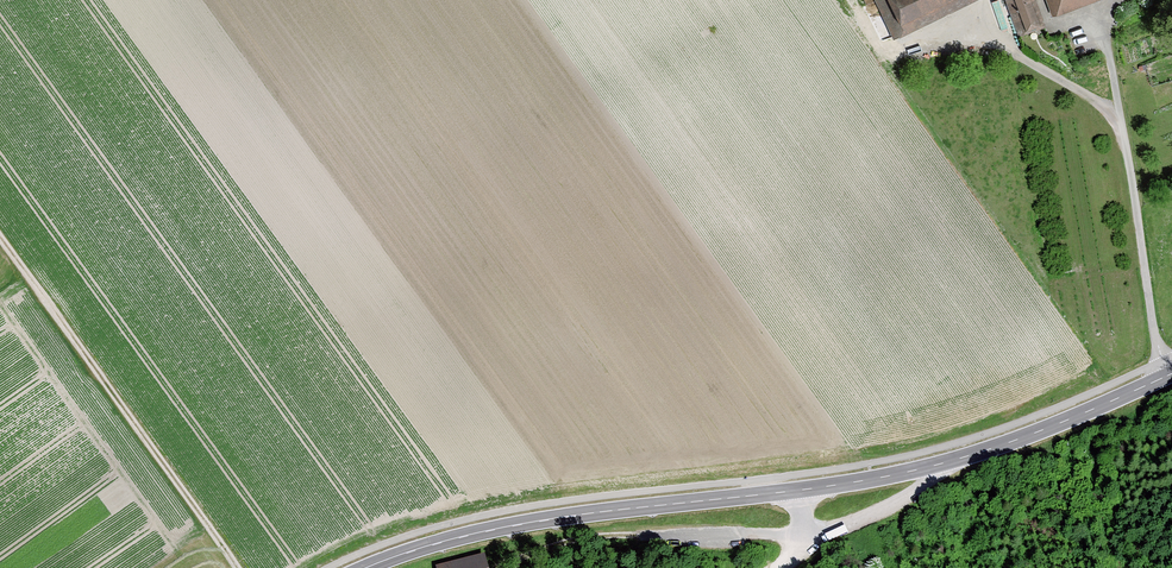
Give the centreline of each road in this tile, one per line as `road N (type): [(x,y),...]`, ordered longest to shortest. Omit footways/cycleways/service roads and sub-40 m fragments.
road 1 (secondary): [(374,567),(552,517),(914,471),(1012,442),(1171,373)]
road 2 (track): [(967,455),(885,511),(797,536),(687,532),(568,542),(503,565)]
road 3 (track): [(0,243),(238,567)]

